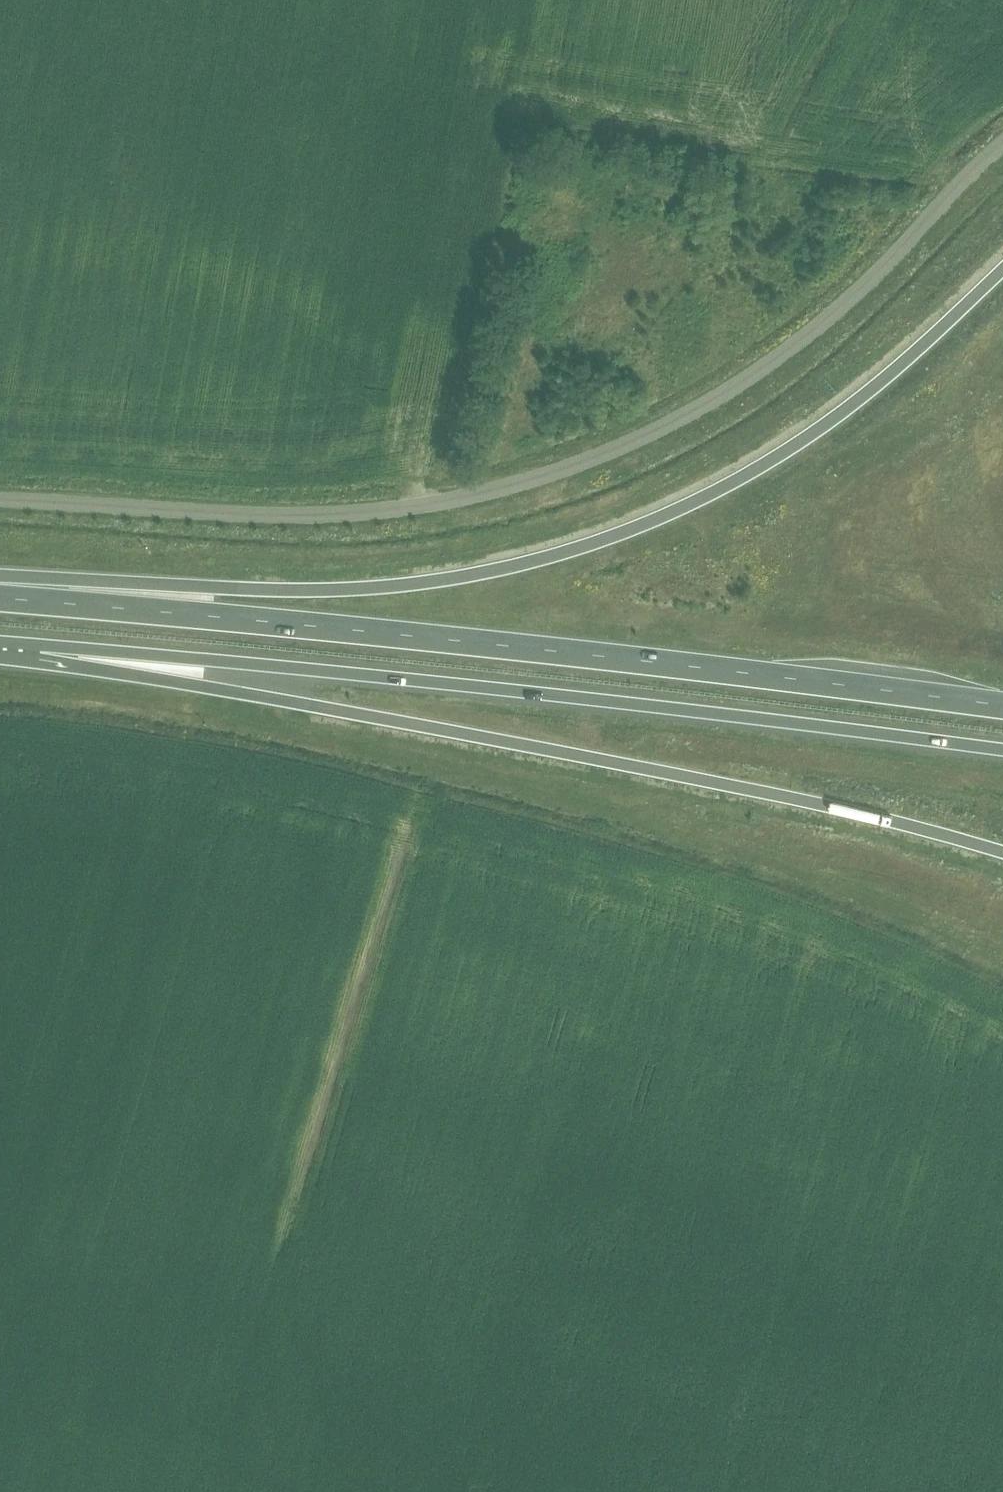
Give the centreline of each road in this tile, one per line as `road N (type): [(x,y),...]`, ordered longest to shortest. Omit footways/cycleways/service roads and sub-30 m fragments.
road 1 (unclassified): [(0,500),(258,515),(373,511),(579,463),(656,433),(797,346),(1002,144)]
road 2 (trunk): [(1002,267),(890,372),(783,451),(702,497),(565,551),(383,586),(0,577)]
road 3 (trunk): [(0,646),(807,800),(1002,849)]
road 4 (trunk): [(1002,706),(451,641),(0,599)]
road 5 (trunk): [(0,645),(669,707),(1002,750)]

